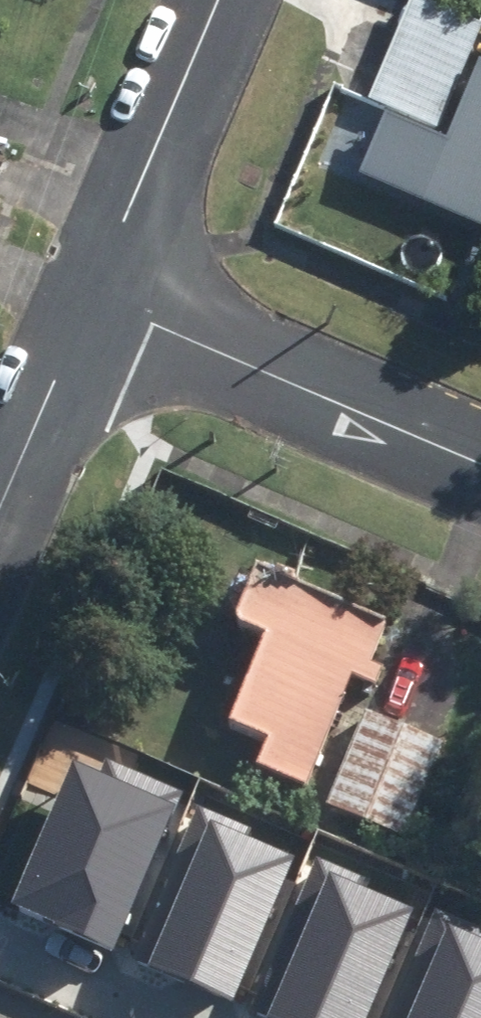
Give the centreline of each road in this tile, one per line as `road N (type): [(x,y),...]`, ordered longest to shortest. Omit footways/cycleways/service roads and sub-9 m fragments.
road 1 (residential): [(94,298),(480,465)]
road 2 (residential): [(94,298),(221,0)]
road 3 (residential): [(0,515),(94,298)]

